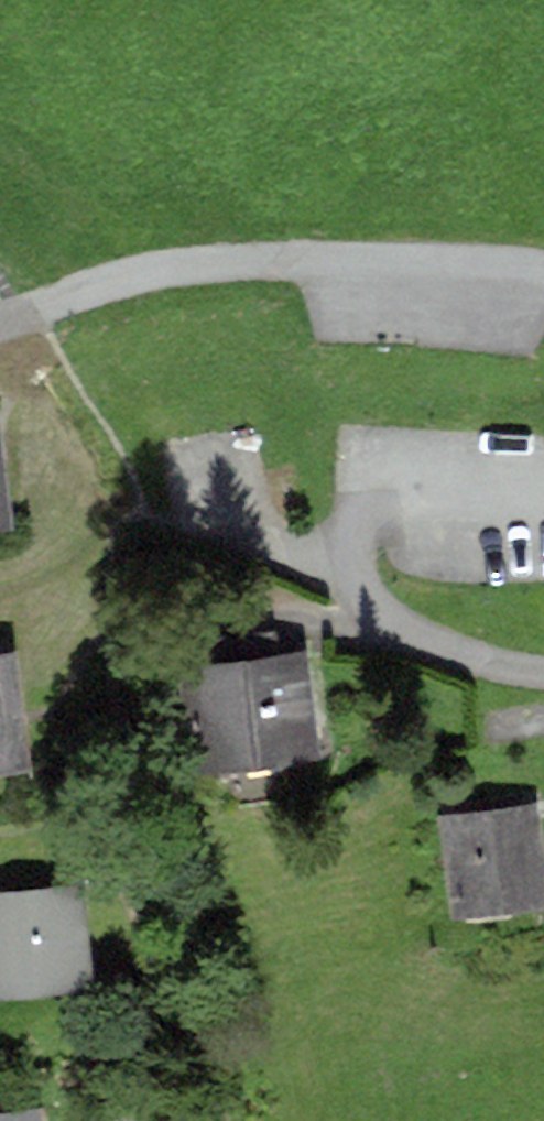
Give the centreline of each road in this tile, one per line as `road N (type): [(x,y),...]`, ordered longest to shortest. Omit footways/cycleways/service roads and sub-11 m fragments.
road 1 (residential): [(543,273),(292,259),(211,264),(135,274),(0,320)]
road 2 (residential): [(396,624),(355,574),(355,514),(366,493),(405,473),(543,479)]
road 3 (residential): [(396,624),(543,671)]

